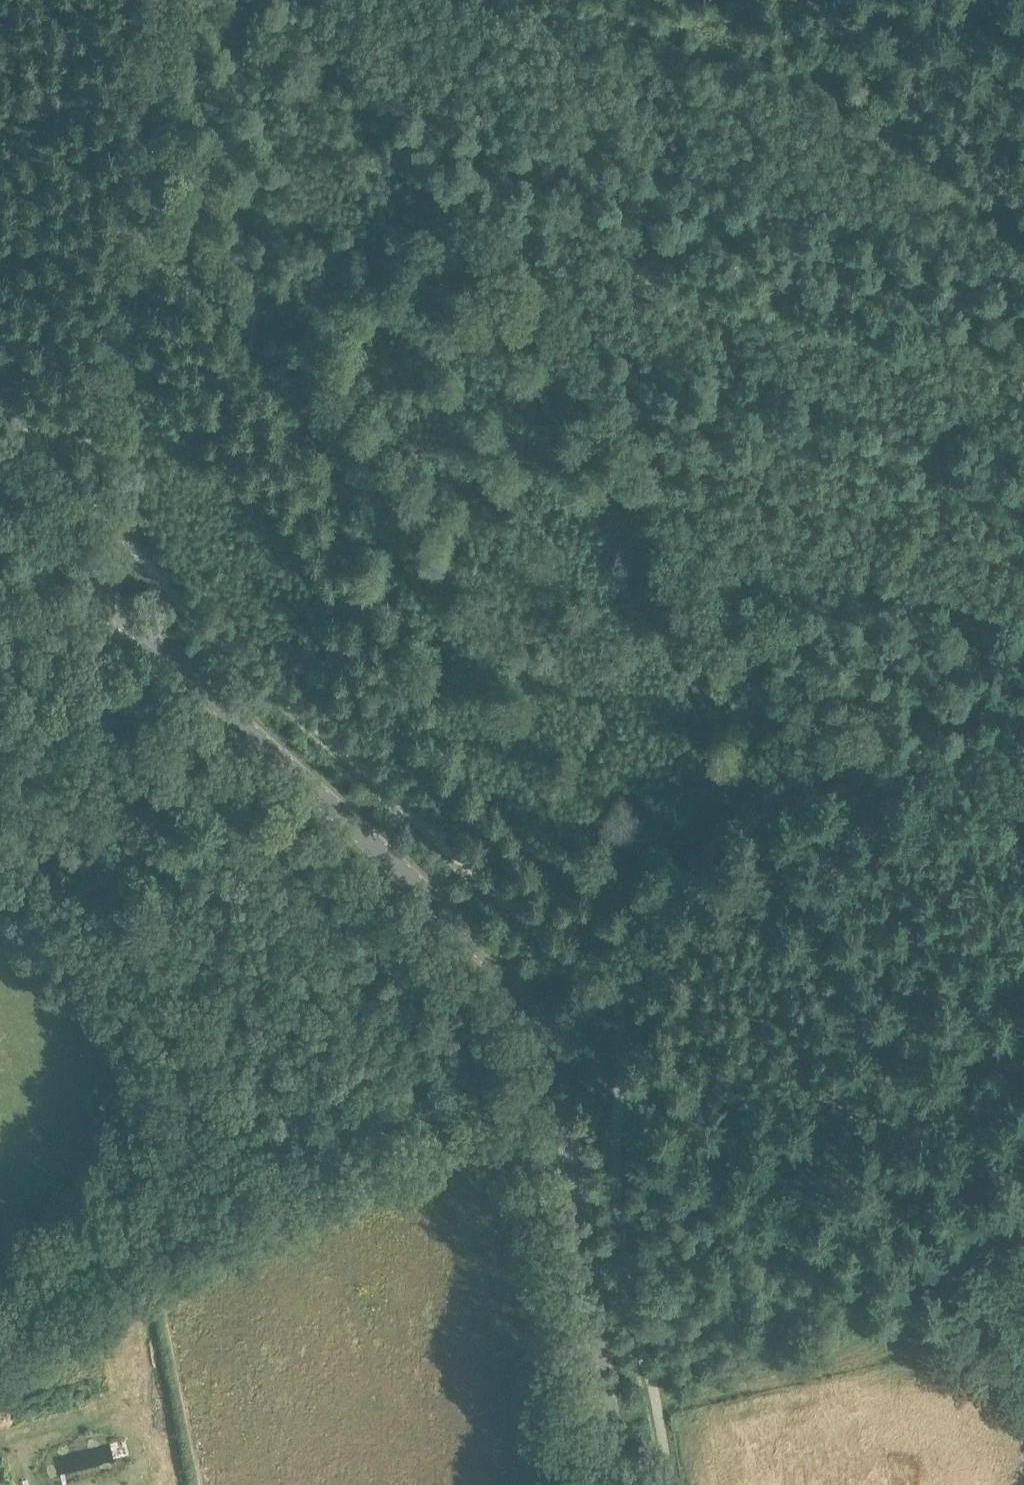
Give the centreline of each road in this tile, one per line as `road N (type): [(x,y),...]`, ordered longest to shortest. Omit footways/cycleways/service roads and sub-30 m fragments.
road 1 (tertiary): [(622,1484),(561,1094),(537,1021),(442,910),(117,612),(0,478)]
road 2 (track): [(138,1222),(172,1188),(190,1154),(197,1088),(79,640),(96,588),(120,566),(122,532)]
road 3 (track): [(1023,1389),(910,1338),(865,1280),(619,1114),(565,1123)]
road 4 (track): [(164,0),(152,61),(160,222),(130,347),(122,532)]
road 5 (track): [(138,1222),(294,1198),(455,1141),(565,1123)]
road 6 (track): [(1023,207),(788,0)]
road 7 (track): [(910,1338),(611,1417)]
road 8 (unclassified): [(0,1310),(138,1222)]

